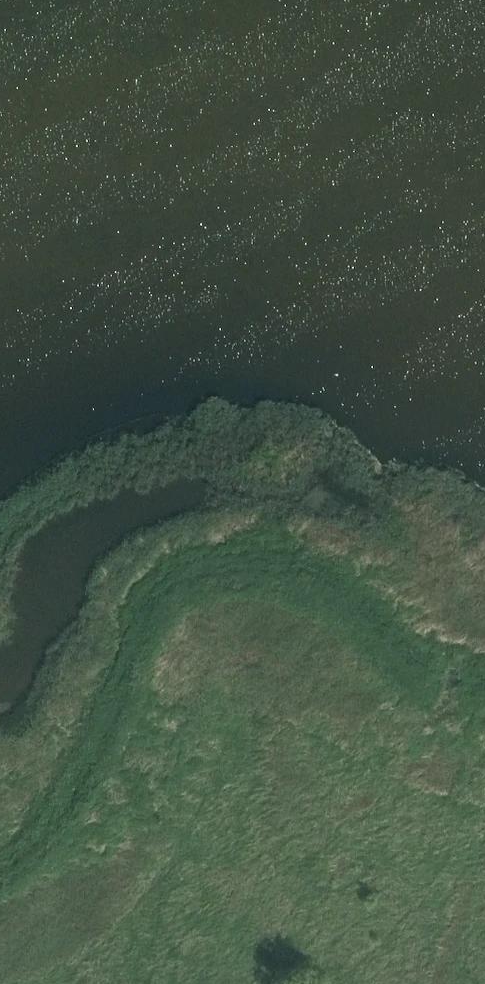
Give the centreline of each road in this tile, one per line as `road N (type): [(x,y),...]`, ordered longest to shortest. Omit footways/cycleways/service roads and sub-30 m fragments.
road 1 (track): [(484,686),(448,682),(352,608),(291,576),(220,574),(168,601),(109,706),(56,825),(0,875)]

